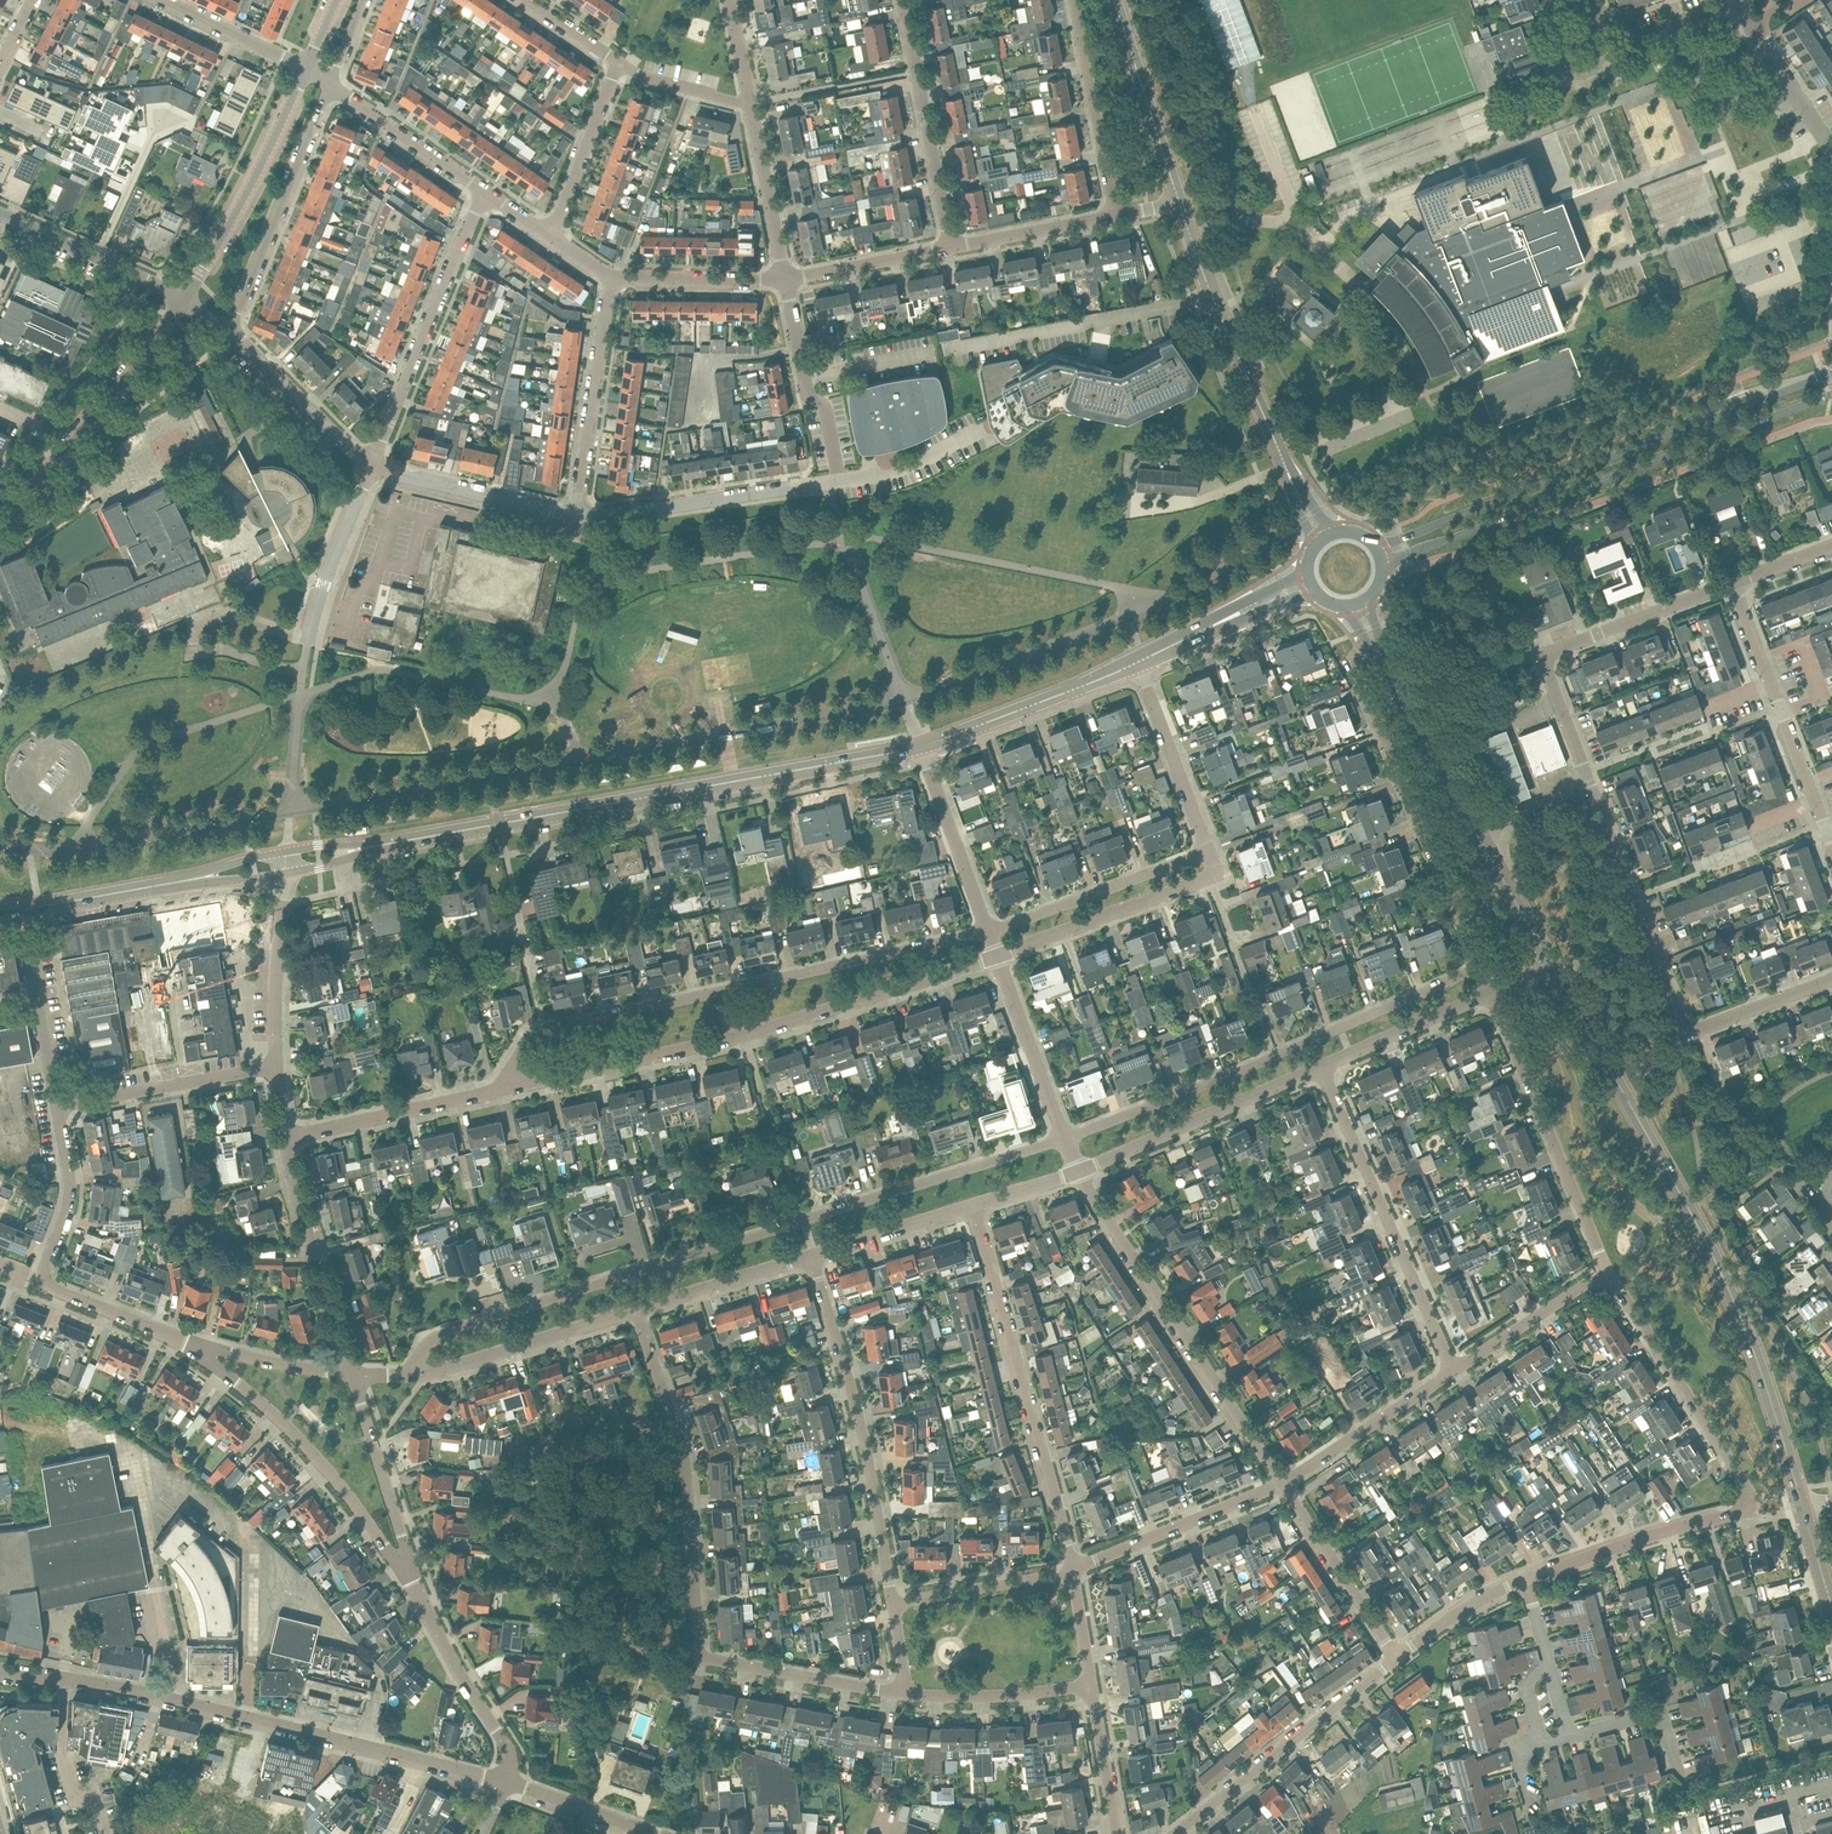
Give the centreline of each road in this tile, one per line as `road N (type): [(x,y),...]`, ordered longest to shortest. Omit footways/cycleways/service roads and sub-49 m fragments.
road 1 (residential): [(1831,979),(1685,1034),(1543,654),(1735,583)]
road 2 (unclassified): [(1065,1139),(442,1332),(426,1347),(420,1373)]
road 3 (tertiary): [(287,862),(922,746)]
road 4 (tertiary): [(1801,1500),(1759,1367),(1715,1266),(1552,963)]
road 5 (unclassified): [(907,1692),(702,1656),(686,1478),(635,1310)]
road 6 (residential): [(989,932),(540,1030),(511,1064),(511,1088)]
road 7 (unclassified): [(1526,1578),(1732,1514),(1746,1502),(1745,1487),(1608,1269)]
road 8 (residential): [(511,1088),(778,1025),(998,957)]
road 9 (tertiary): [(1831,372),(1374,546)]
road 10 (tertiary): [(1383,572),(1409,553),(1831,393)]
road 11 (unclassified): [(505,1783),(203,1705),(65,1680)]
road 12 (unclassified): [(1479,968),(1065,1139)]
road 13 (unclassified): [(1073,1569),(974,1205)]
road 14 (unclassified): [(1282,1482),(1080,1171)]
road 15 (tertiary): [(1552,963),(1378,646)]
road 16 (unclassified): [(1479,968),(1352,666),(1378,646)]
road 17 (unclassified): [(893,1605),(858,1414),(810,1256)]
road 18 (residential): [(418,1591),(285,1423),(182,1341)]
road 19 (unclassified): [(1454,1371),(1324,1067)]
road 20 (unclassified): [(1608,1269),(1490,993)]
road 21 (residential): [(370,467),(488,195)]
road 22 (residential): [(0,515),(117,391),(184,299)]
road 23 (unclassified): [(1175,1833),(1397,1656)]
road 24 (tertiary): [(1282,456),(1179,200)]
road 25 (residential): [(1831,841),(1735,583)]
road 26 (tertiary): [(23,909),(287,862)]
road 27 (residential): [(232,329),(331,82)]
road 28 (unclassified): [(1080,1171),(1324,1067)]
road 29 (residential): [(184,299),(306,67)]
road 30 (unclassified): [(998,957),(1215,875),(1206,850)]
road 31 (residential): [(577,515),(827,483)]
road 32 (residential): [(354,1374),(319,1277),(286,1138)]
road 33 (residential): [(577,515),(609,274)]
road 34 (unclassified): [(1206,850),(989,932)]
road 35 (tertiary): [(922,746),(1138,664)]
road 36 (residential): [(286,1138),(511,1088)]
road 37 (unclassified): [(1073,1569),(1282,1482)]
road 38 (residential): [(418,1591),(354,1374)]
road 39 (unclassified): [(420,1373),(635,1310)]
road 40 (residential): [(56,1110),(276,1069)]
road 41 (residential): [(1114,214),(1072,0)]
road 42 (residential): [(302,672),(322,586),(370,467)]
road 43 (residential): [(505,1783),(509,1749),(418,1591)]
road 44 (residential): [(839,480),(825,406),(808,394),(785,279)]
road 45 (residential): [(370,467),(577,515)]
road 46 (tertiary): [(1179,200),(1114,0)]
road 47 (unclassified): [(1397,1656),(1282,1482)]
road 48 (residential): [(276,1069),(287,862)]
road 49 (unclassified): [(1282,1482),(1454,1371)]
road 50 (residential): [(56,1110),(23,909)]
road 51 (residential): [(184,299),(0,212)]
road 52 (unclassified): [(1206,850),(1138,664)]
road 53 (unclassified): [(989,932),(922,746)]
road 54 (residential): [(370,467),(232,329)]
road 55 (unclassified): [(1065,1139),(998,957)]
road 56 (residential): [(488,195),(331,82)]
road 57 (unclassified): [(1454,1371),(1608,1269)]
road 58 (unclassified): [(1090,1687),(961,1697),(907,1692)]
road 59 (unclassified): [(893,1605),(1073,1569)]
road 60 (unclassified): [(635,1310),(810,1256)]
road 61 (residential): [(1740,0),(1630,38),(1623,24),(1579,0)]
road 62 (unclassified): [(1324,1067),(1490,993)]
road 63 (residential): [(555,235),(620,66)]
road 64 (residential): [(785,279),(749,104)]
road 65 (residential): [(950,247),(914,72)]
road 66 (residential): [(785,279),(609,274)]
road 67 (residential): [(354,1374),(182,1341)]
road 68 (unclassified): [(810,1256),(974,1205)]
road 69 (residential): [(914,72),(749,104)]
road 70 (residential): [(950,247),(785,279)]
road 71 (residential): [(47,1274),(69,1192),(56,1110)]
road 72 (residential): [(1114,214),(950,247)]
road 73 (unclassified): [(104,1833),(62,1758),(65,1680)]
road 74 (unclassified): [(1569,1736),(1526,1578)]
road 75 (residential): [(182,1341),(57,1291),(47,1274)]
road 76 (residential): [(306,67),(168,0)]
road 77 (unclassified): [(650,1833),(505,1783)]
road 78 (unclassified): [(1397,1656),(1526,1578)]
road 79 (unclassified): [(1116,1833),(1090,1687)]
road 80 (unclassified): [(1569,1736),(1654,1716),(1665,1724),(1678,1769)]
road 81 (residential): [(1831,147),(1752,24)]
road 82 (residential): [(749,104),(620,66)]

